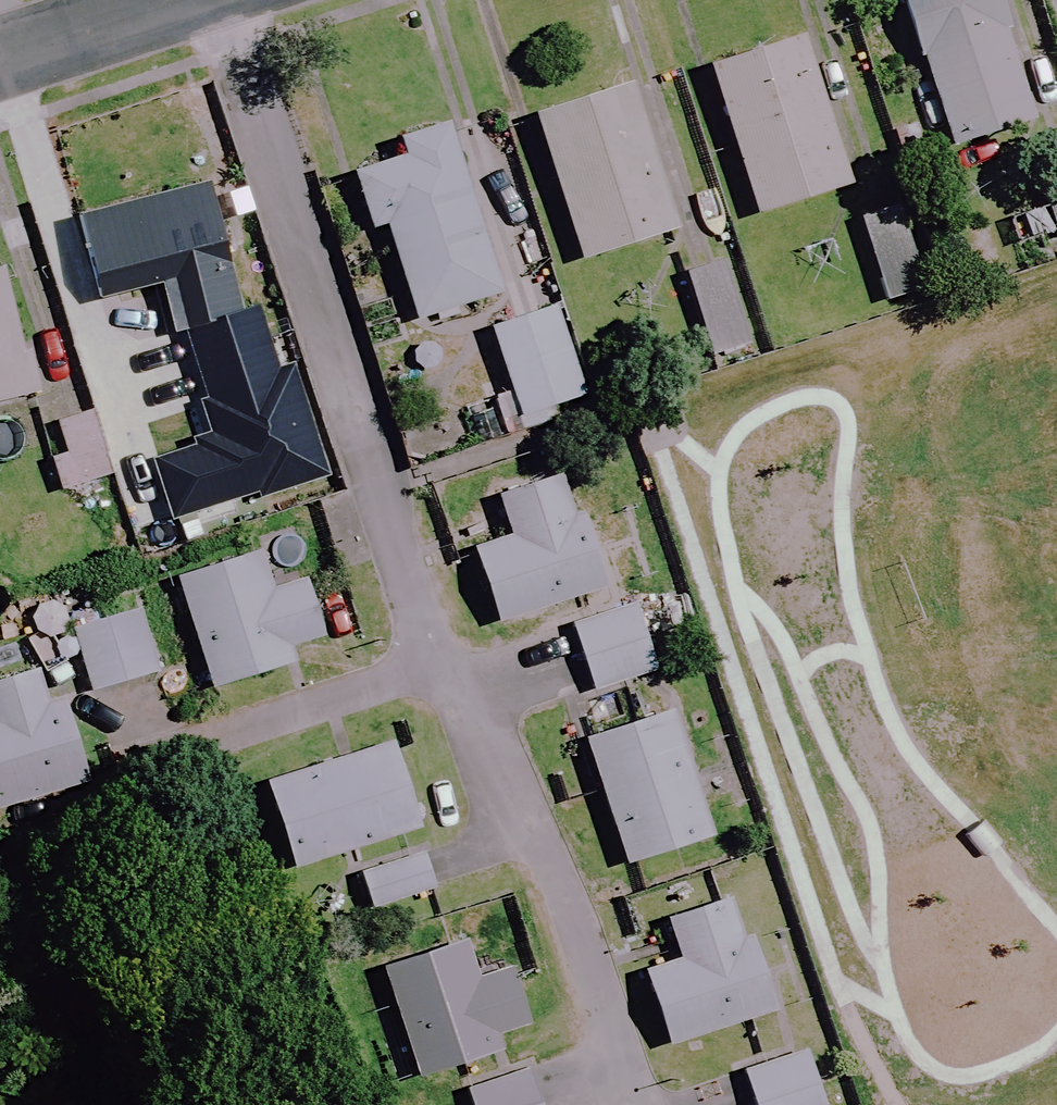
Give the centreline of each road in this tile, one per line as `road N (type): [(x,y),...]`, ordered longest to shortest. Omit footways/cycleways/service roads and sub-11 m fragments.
road 1 (residential): [(225,0),(435,646)]
road 2 (residential): [(435,646),(537,843),(630,1104)]
road 3 (residential): [(435,646),(398,678),(207,740)]
road 4 (residential): [(0,57),(177,0)]

